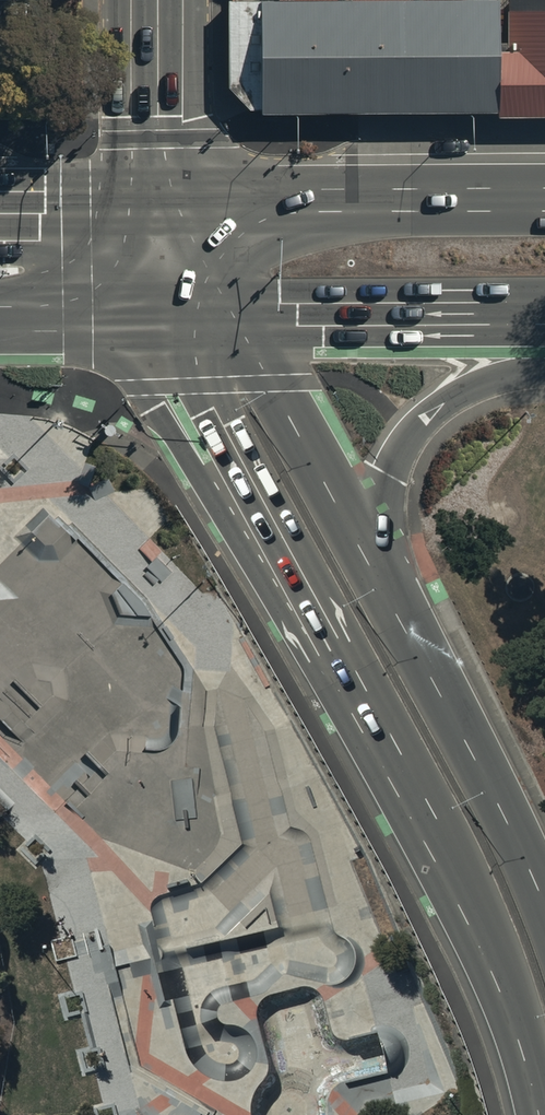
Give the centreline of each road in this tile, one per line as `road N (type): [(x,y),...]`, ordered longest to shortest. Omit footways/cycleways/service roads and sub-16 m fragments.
road 1 (primary): [(536,1114),(498,996),(438,860),(245,481),(210,385),(197,316)]
road 2 (primary): [(367,561),(544,906)]
road 3 (primary): [(159,214),(544,209)]
road 4 (primary): [(544,313),(197,316)]
road 5 (primary): [(197,316),(269,383),(367,561)]
road 6 (primary): [(544,366),(467,389),(410,432),(389,475),(367,561)]
road 7 (secondary): [(159,0),(159,214)]
road 8 (primary): [(197,316),(0,317)]
road 9 (primary): [(0,214),(159,214)]

